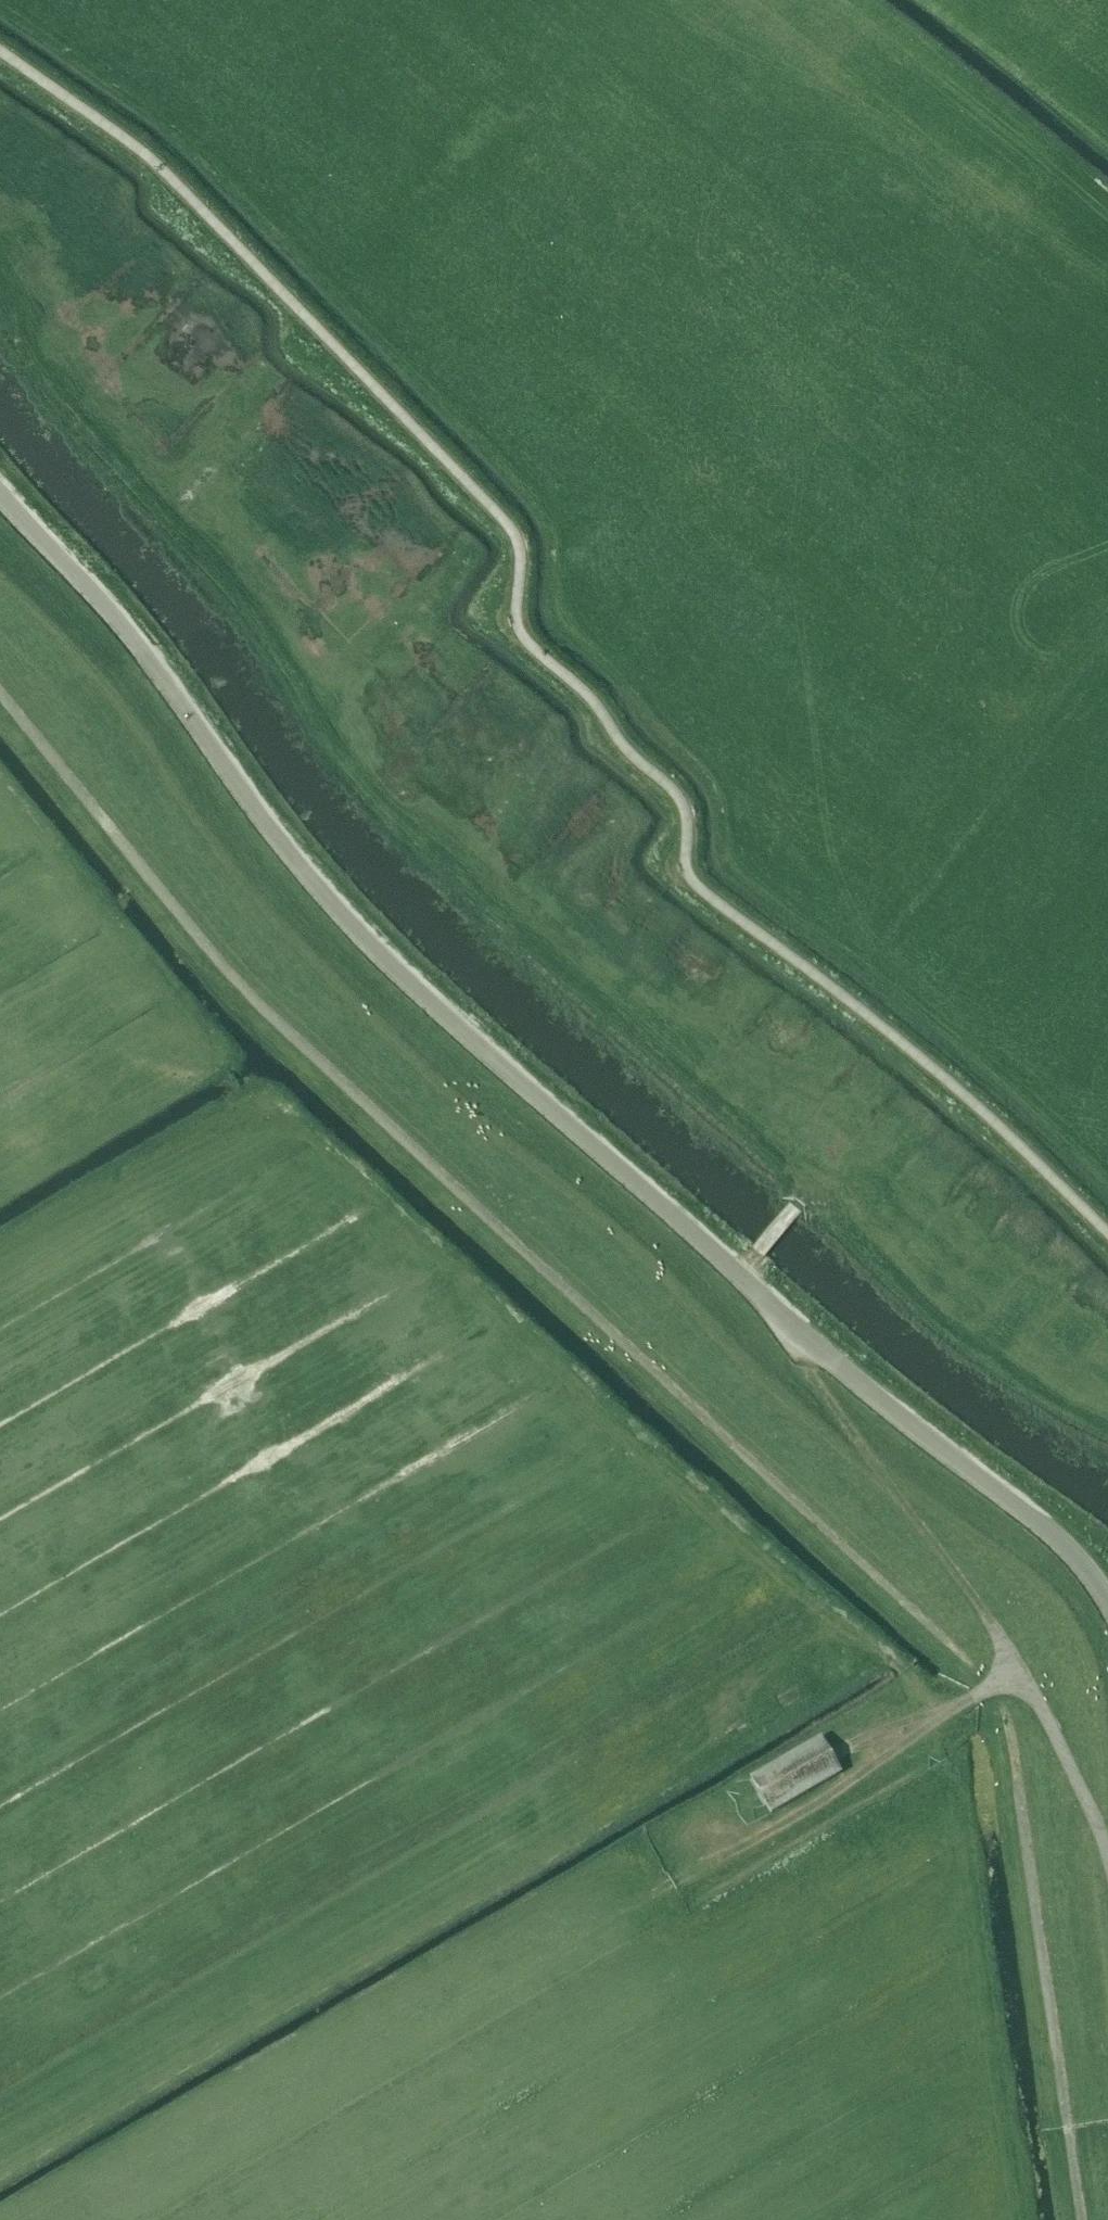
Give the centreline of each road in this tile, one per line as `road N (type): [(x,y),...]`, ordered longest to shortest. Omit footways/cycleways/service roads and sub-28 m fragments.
road 1 (tertiary): [(1107,1596),(1059,1537),(809,1340),(449,1016),(325,892),(144,646),(0,488)]
road 2 (track): [(993,1623),(836,1398),(809,1340)]

